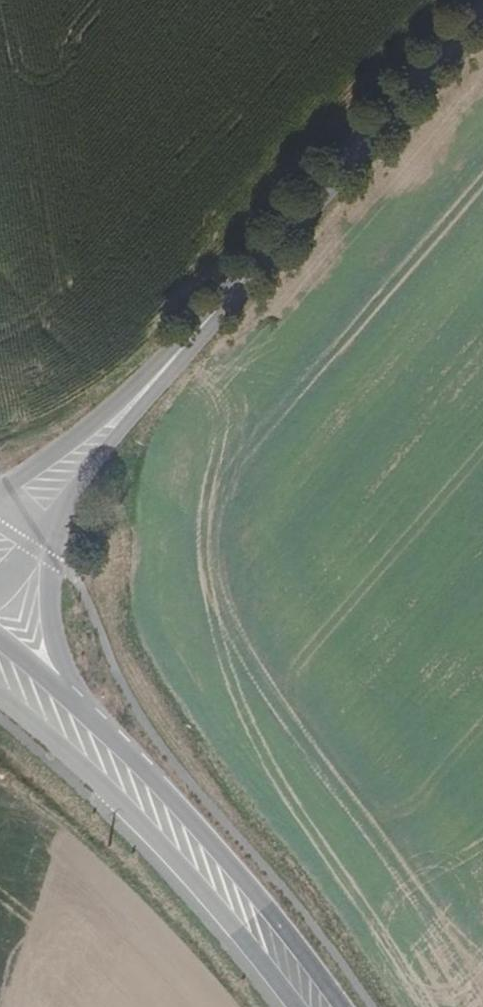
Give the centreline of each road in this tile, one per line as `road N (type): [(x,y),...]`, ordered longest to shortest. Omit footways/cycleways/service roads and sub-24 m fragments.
road 1 (tertiary): [(176,356),(482,6)]
road 2 (tertiary): [(0,696),(143,827),(299,1006)]
road 3 (tertiary): [(342,1006),(220,855),(97,728)]
road 4 (tertiary): [(97,728),(58,647),(52,597),(59,515)]
road 5 (tertiary): [(176,356),(0,490)]
road 6 (tertiary): [(59,515),(176,356)]
road 7 (tertiary): [(97,728),(0,645)]

